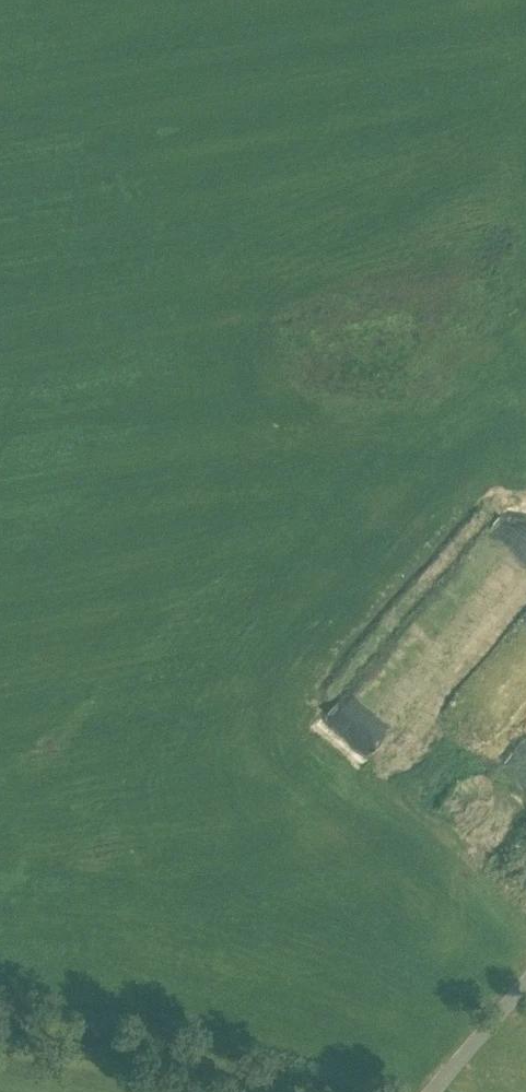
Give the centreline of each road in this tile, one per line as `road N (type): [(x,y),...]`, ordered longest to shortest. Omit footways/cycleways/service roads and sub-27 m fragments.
road 1 (unclassified): [(429,1091),(525,981)]

